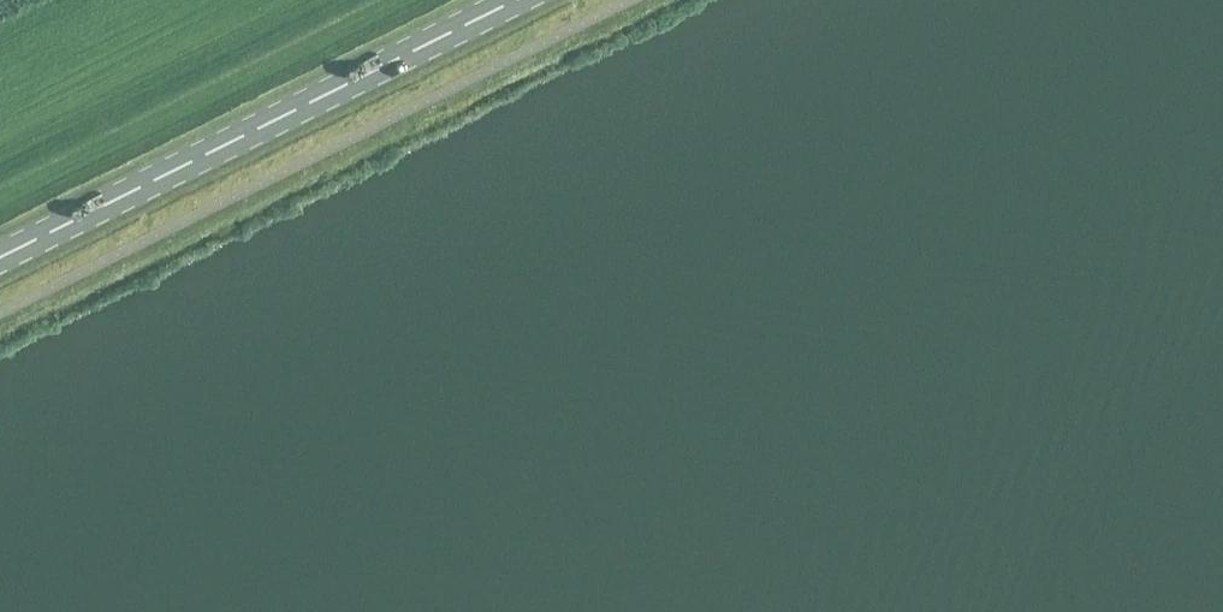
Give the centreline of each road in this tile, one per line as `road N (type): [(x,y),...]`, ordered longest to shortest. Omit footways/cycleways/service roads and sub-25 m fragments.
road 1 (primary): [(0,247),(478,0)]

